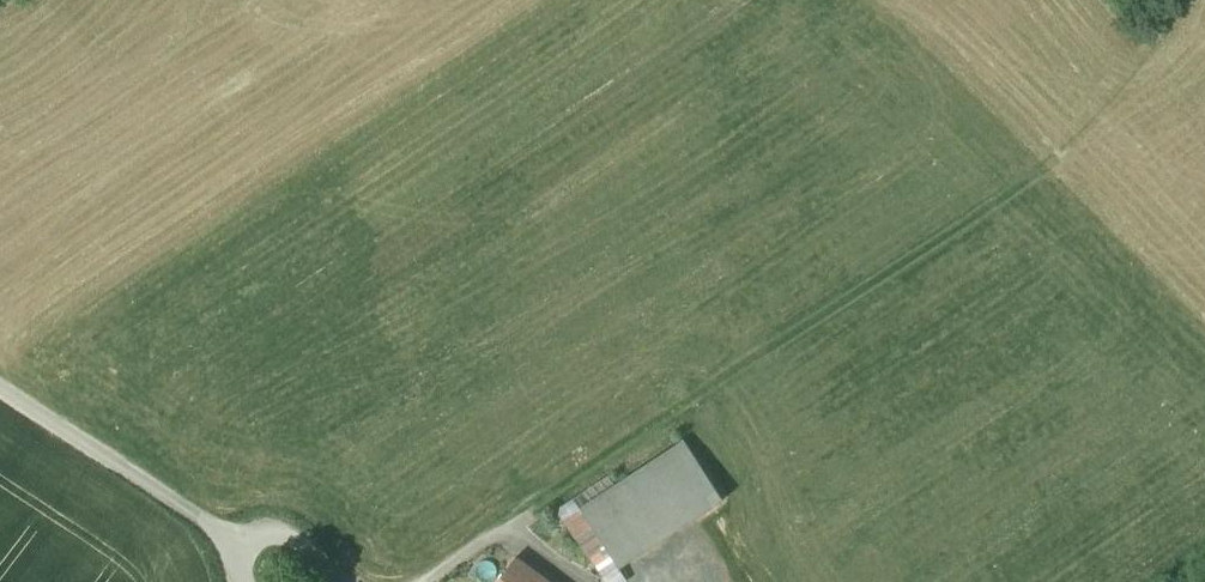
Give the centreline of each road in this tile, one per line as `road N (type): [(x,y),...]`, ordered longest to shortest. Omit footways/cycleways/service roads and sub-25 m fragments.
road 1 (track): [(1204,5),(1061,188),(549,527)]
road 2 (track): [(254,558),(0,391)]

